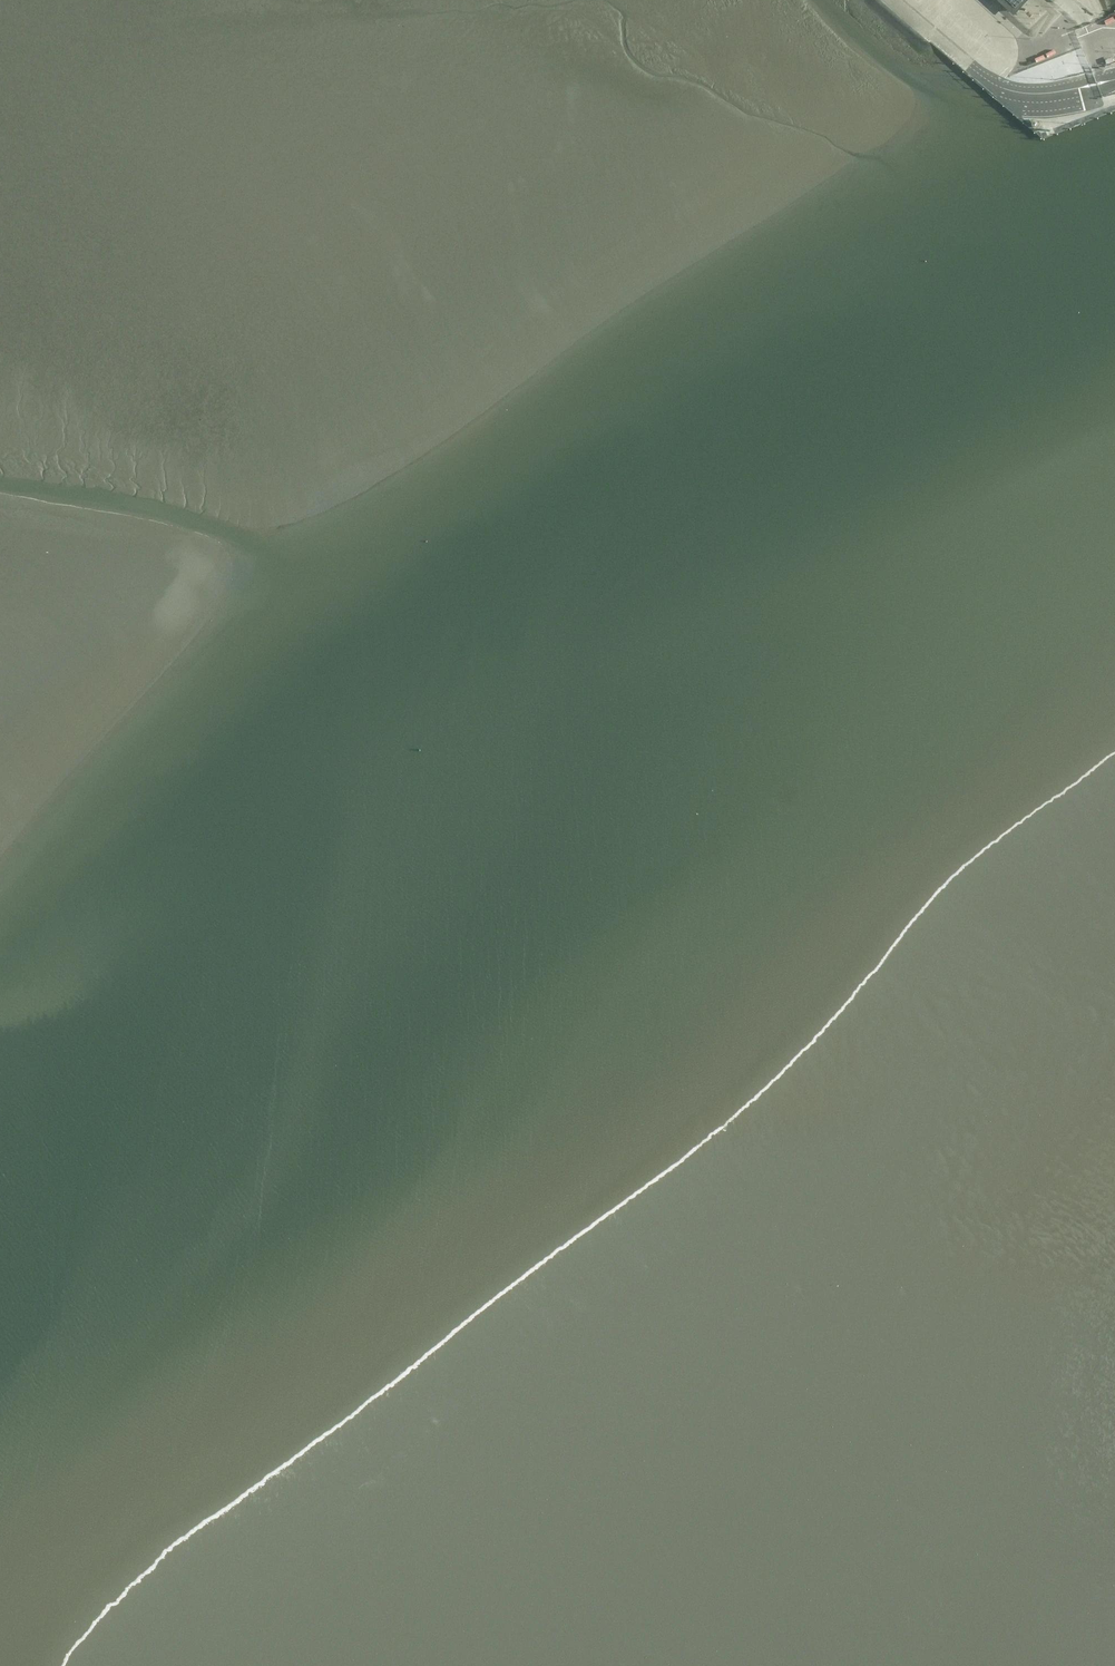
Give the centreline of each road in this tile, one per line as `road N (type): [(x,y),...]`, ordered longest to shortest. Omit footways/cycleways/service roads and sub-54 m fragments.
road 1 (tertiary): [(987,77),(1020,100),(1046,104),(1078,101),(1106,84)]
road 2 (tertiary): [(987,77),(891,0)]
road 3 (tertiary): [(1106,84),(1041,94),(987,77)]

